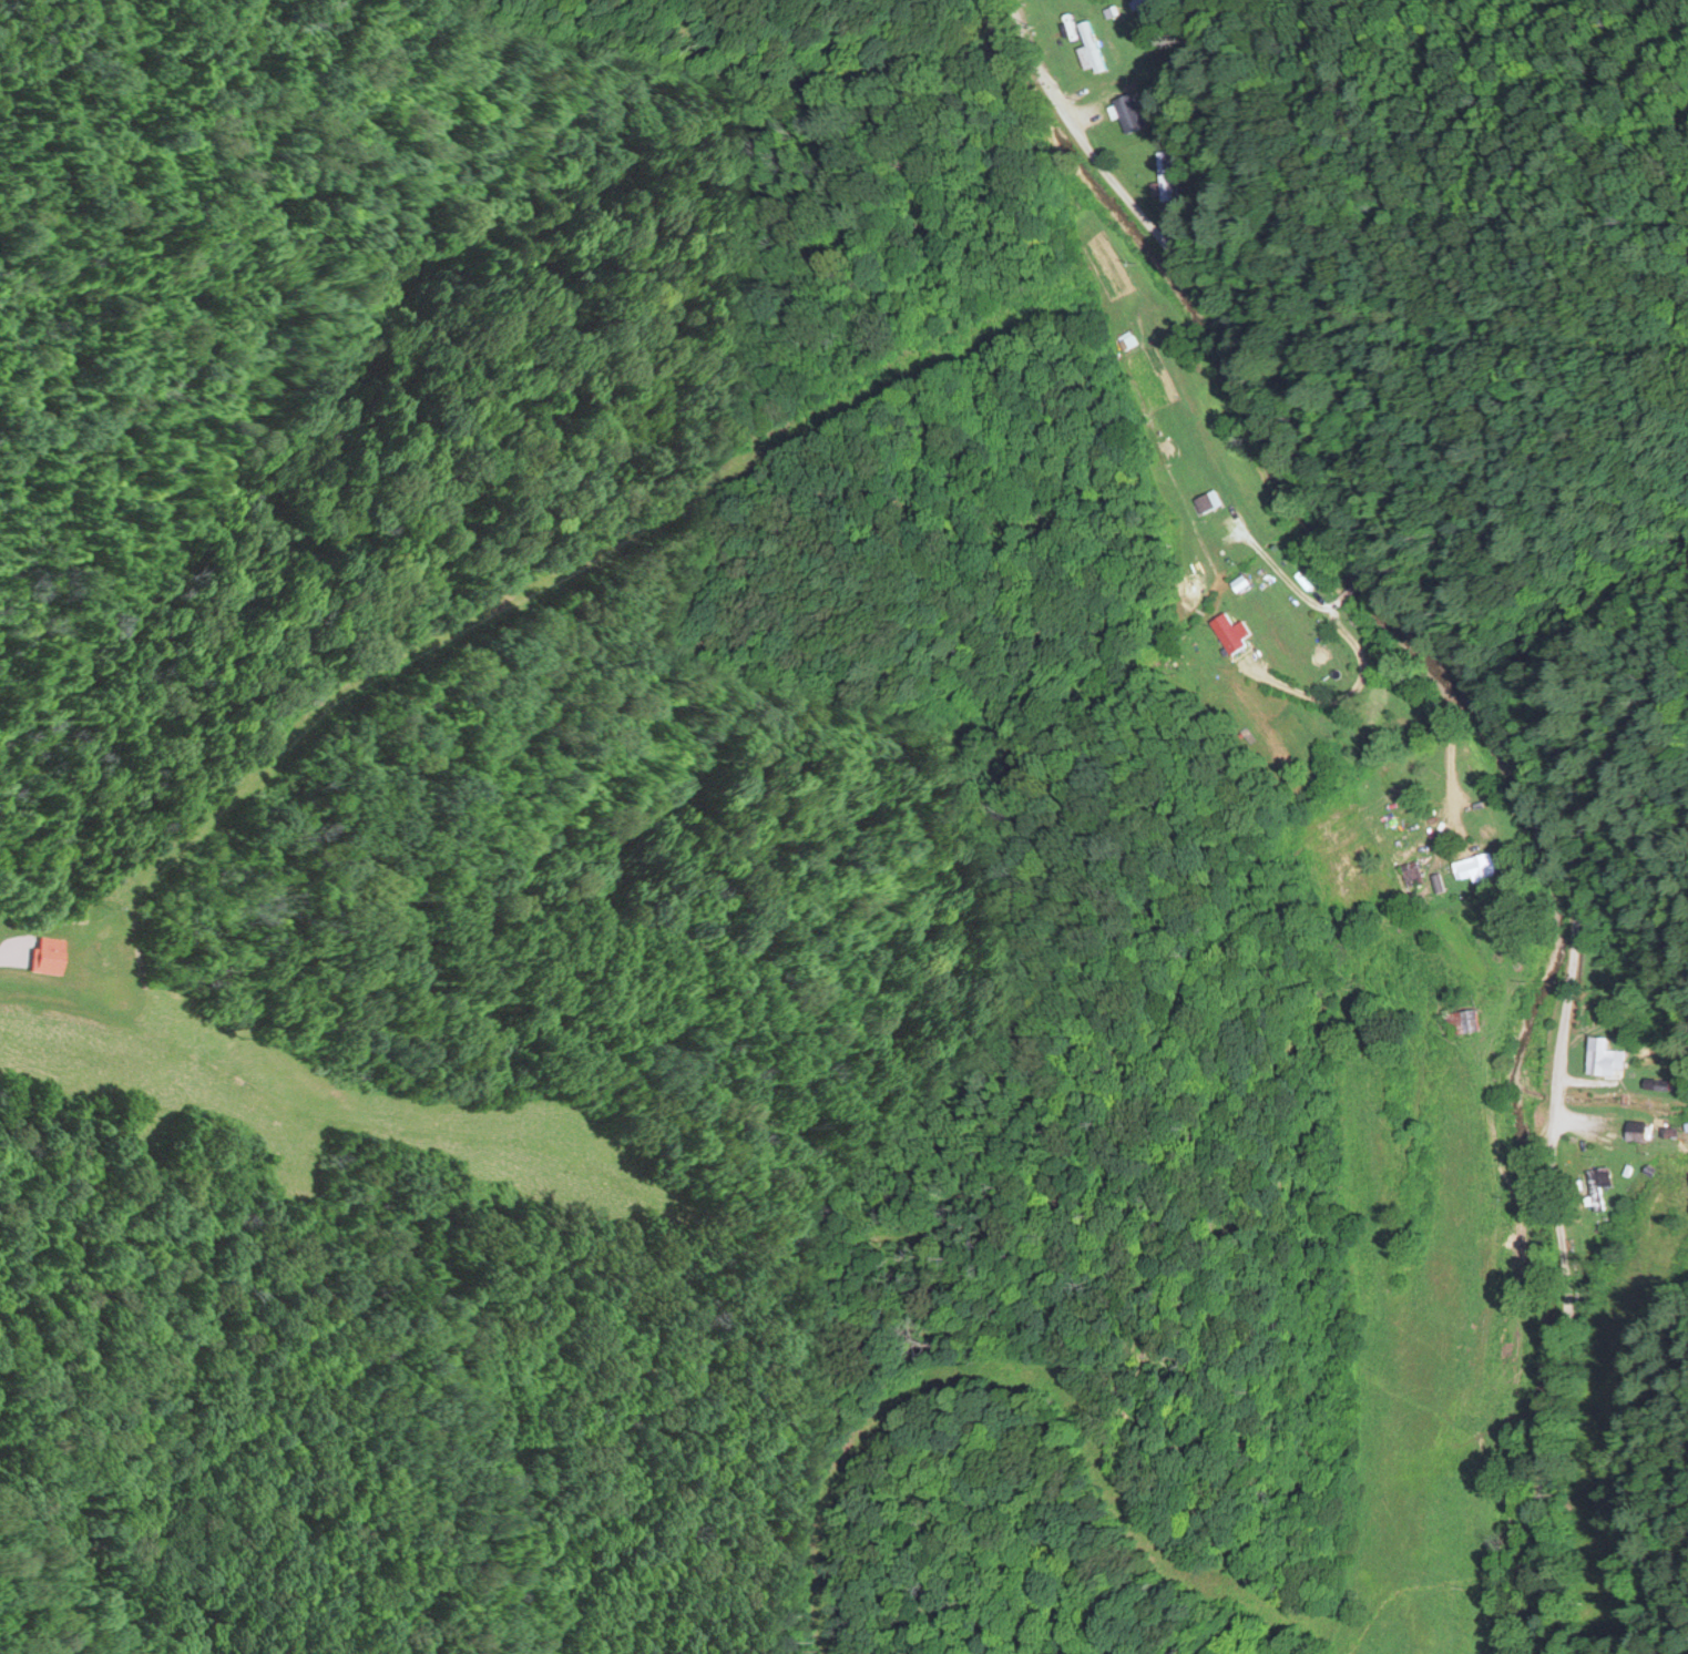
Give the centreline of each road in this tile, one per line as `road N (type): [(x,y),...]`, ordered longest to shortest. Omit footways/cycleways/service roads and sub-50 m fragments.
road 1 (residential): [(1501,1653),(1508,998),(1491,869),(1251,520),(1124,256),(958,0)]

